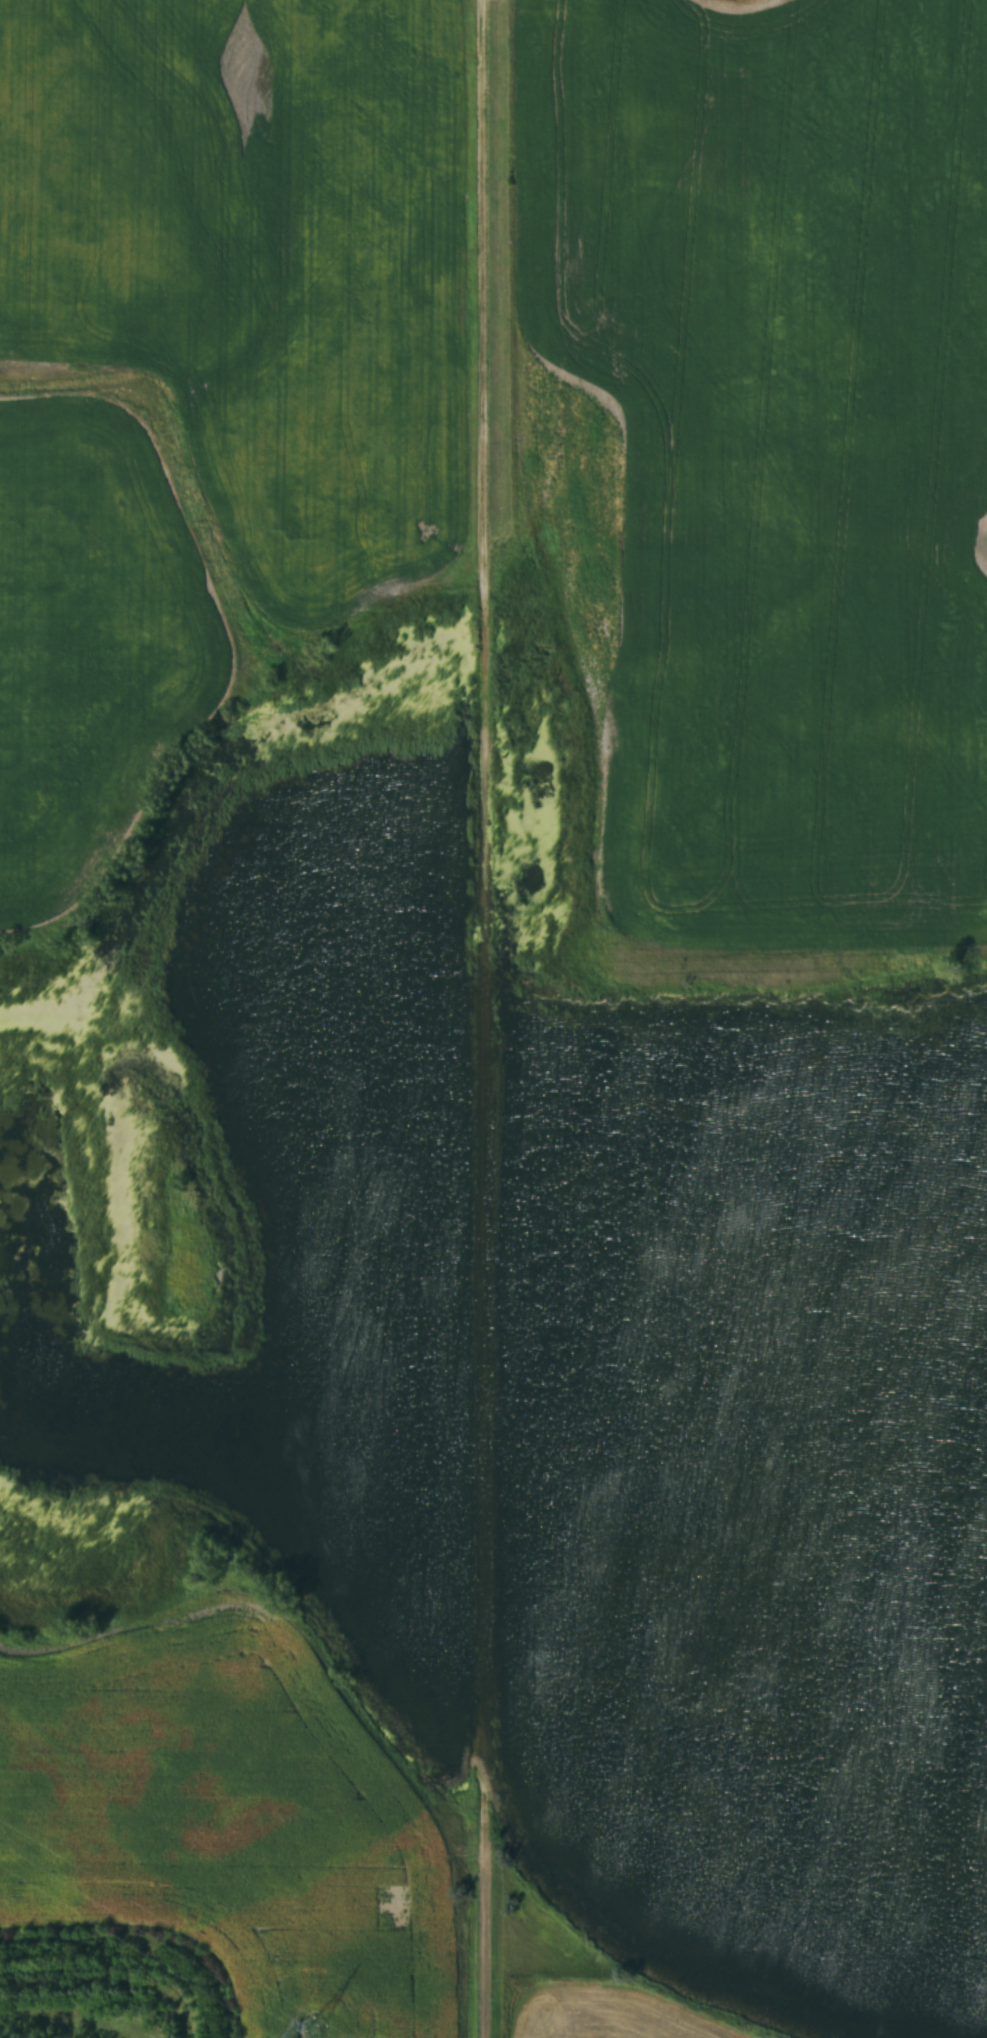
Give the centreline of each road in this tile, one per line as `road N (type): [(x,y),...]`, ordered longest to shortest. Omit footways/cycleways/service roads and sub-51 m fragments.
road 1 (track): [(483,0),(483,594)]
road 2 (track): [(485,2037),(483,1563)]

